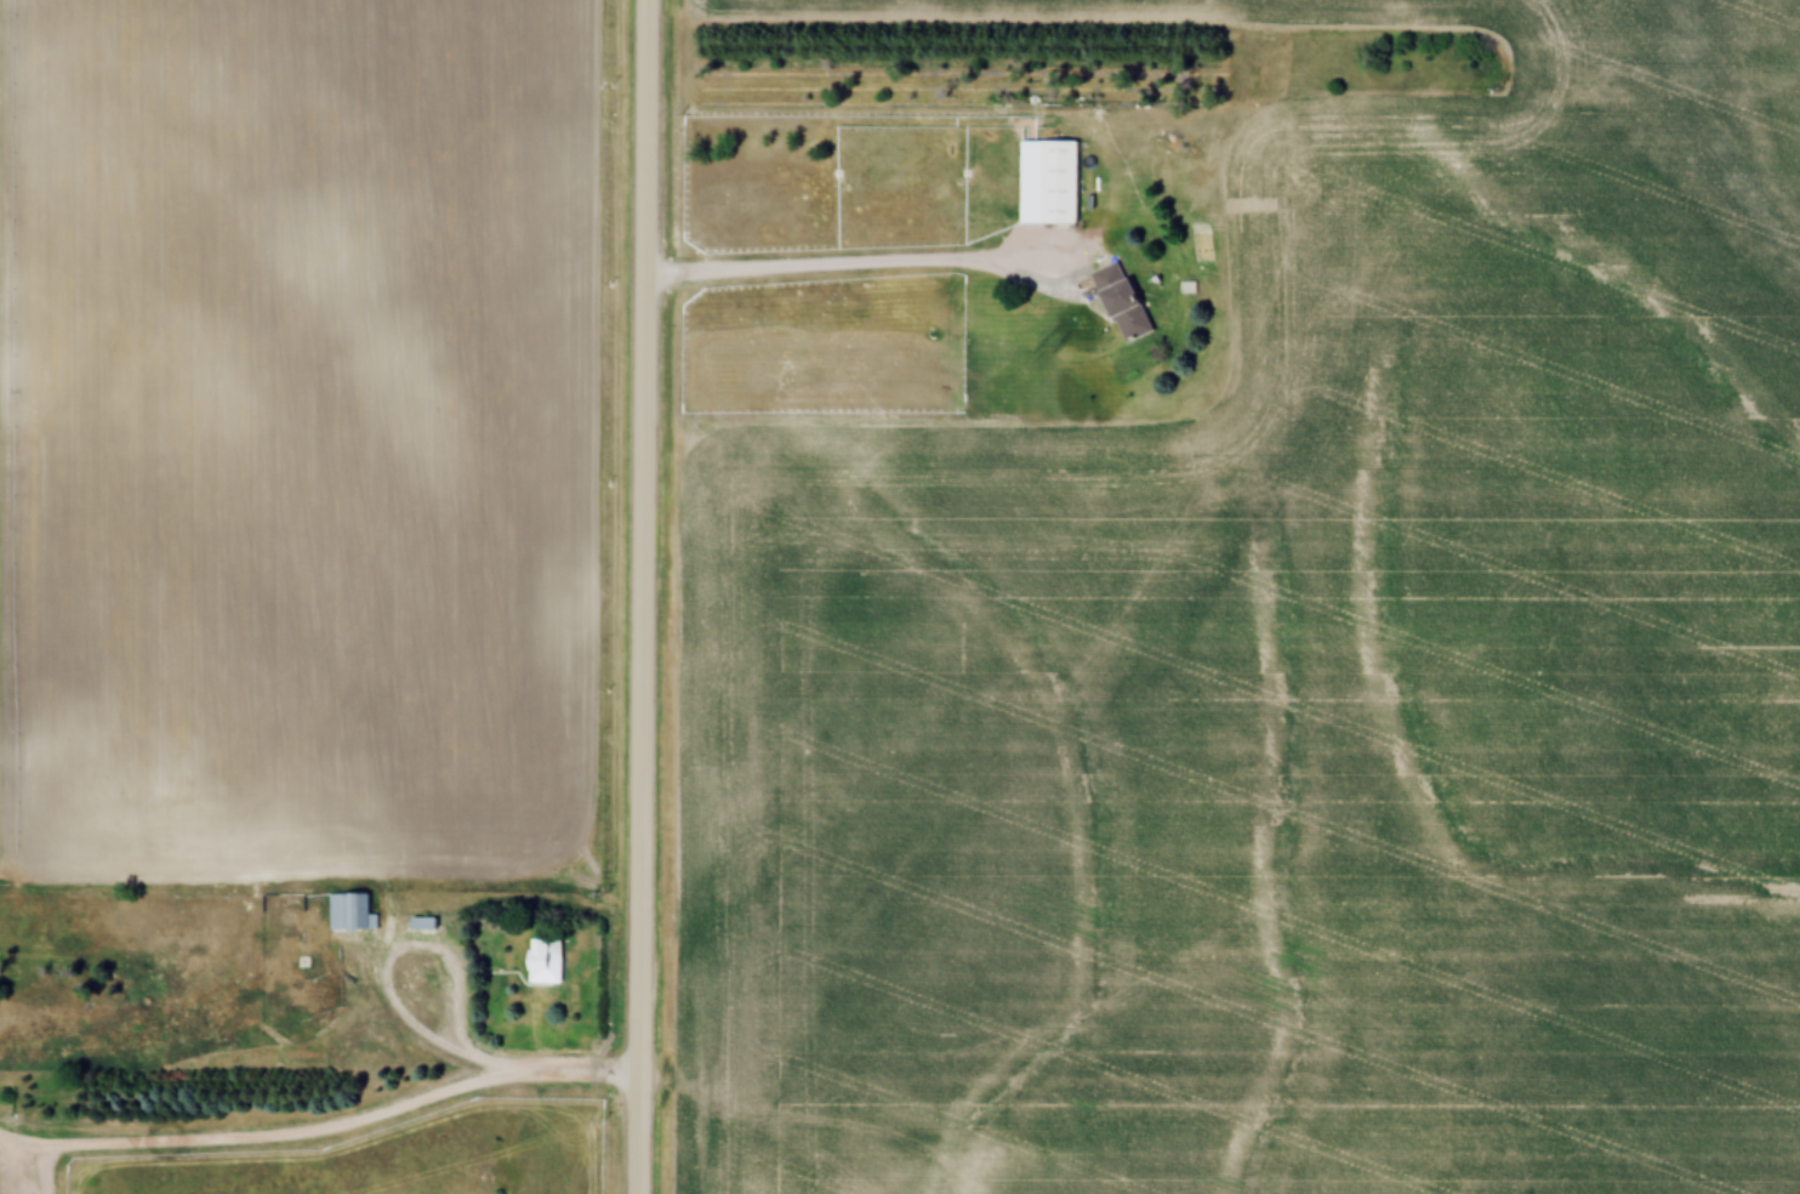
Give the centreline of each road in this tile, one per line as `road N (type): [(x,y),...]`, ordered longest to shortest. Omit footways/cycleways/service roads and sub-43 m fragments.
road 1 (secondary): [(634,1193),(643,0)]

